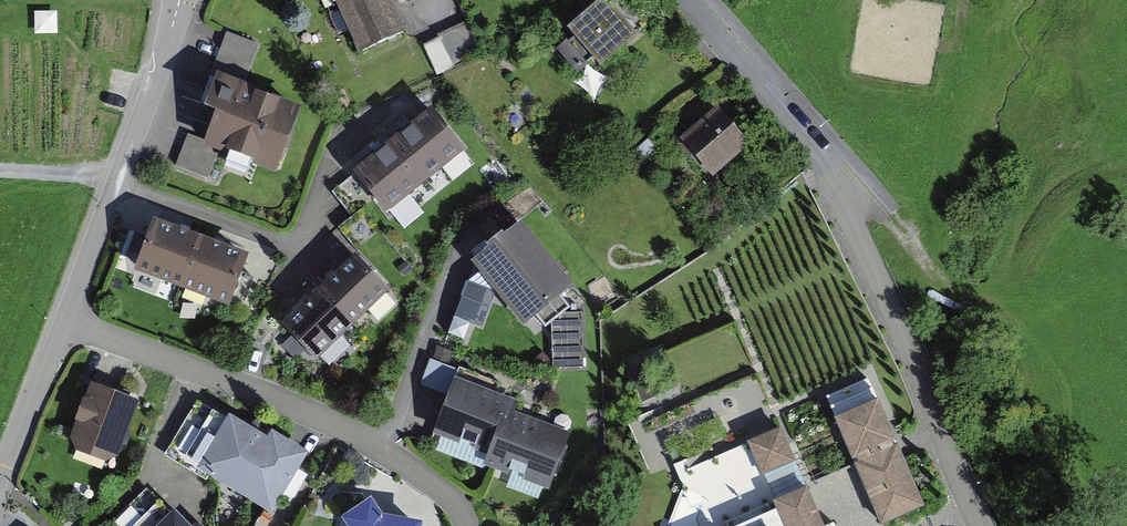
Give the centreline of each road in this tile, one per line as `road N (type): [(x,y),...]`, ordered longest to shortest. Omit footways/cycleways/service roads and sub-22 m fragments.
road 1 (residential): [(65,318),(386,450),(454,494),(476,525)]
road 2 (unclassified): [(837,162),(873,278),(981,525)]
road 3 (residential): [(181,0),(65,318)]
road 4 (residential): [(698,0),(837,162)]
road 5 (residential): [(65,318),(0,493)]
road 6 (residential): [(837,162),(943,278)]

